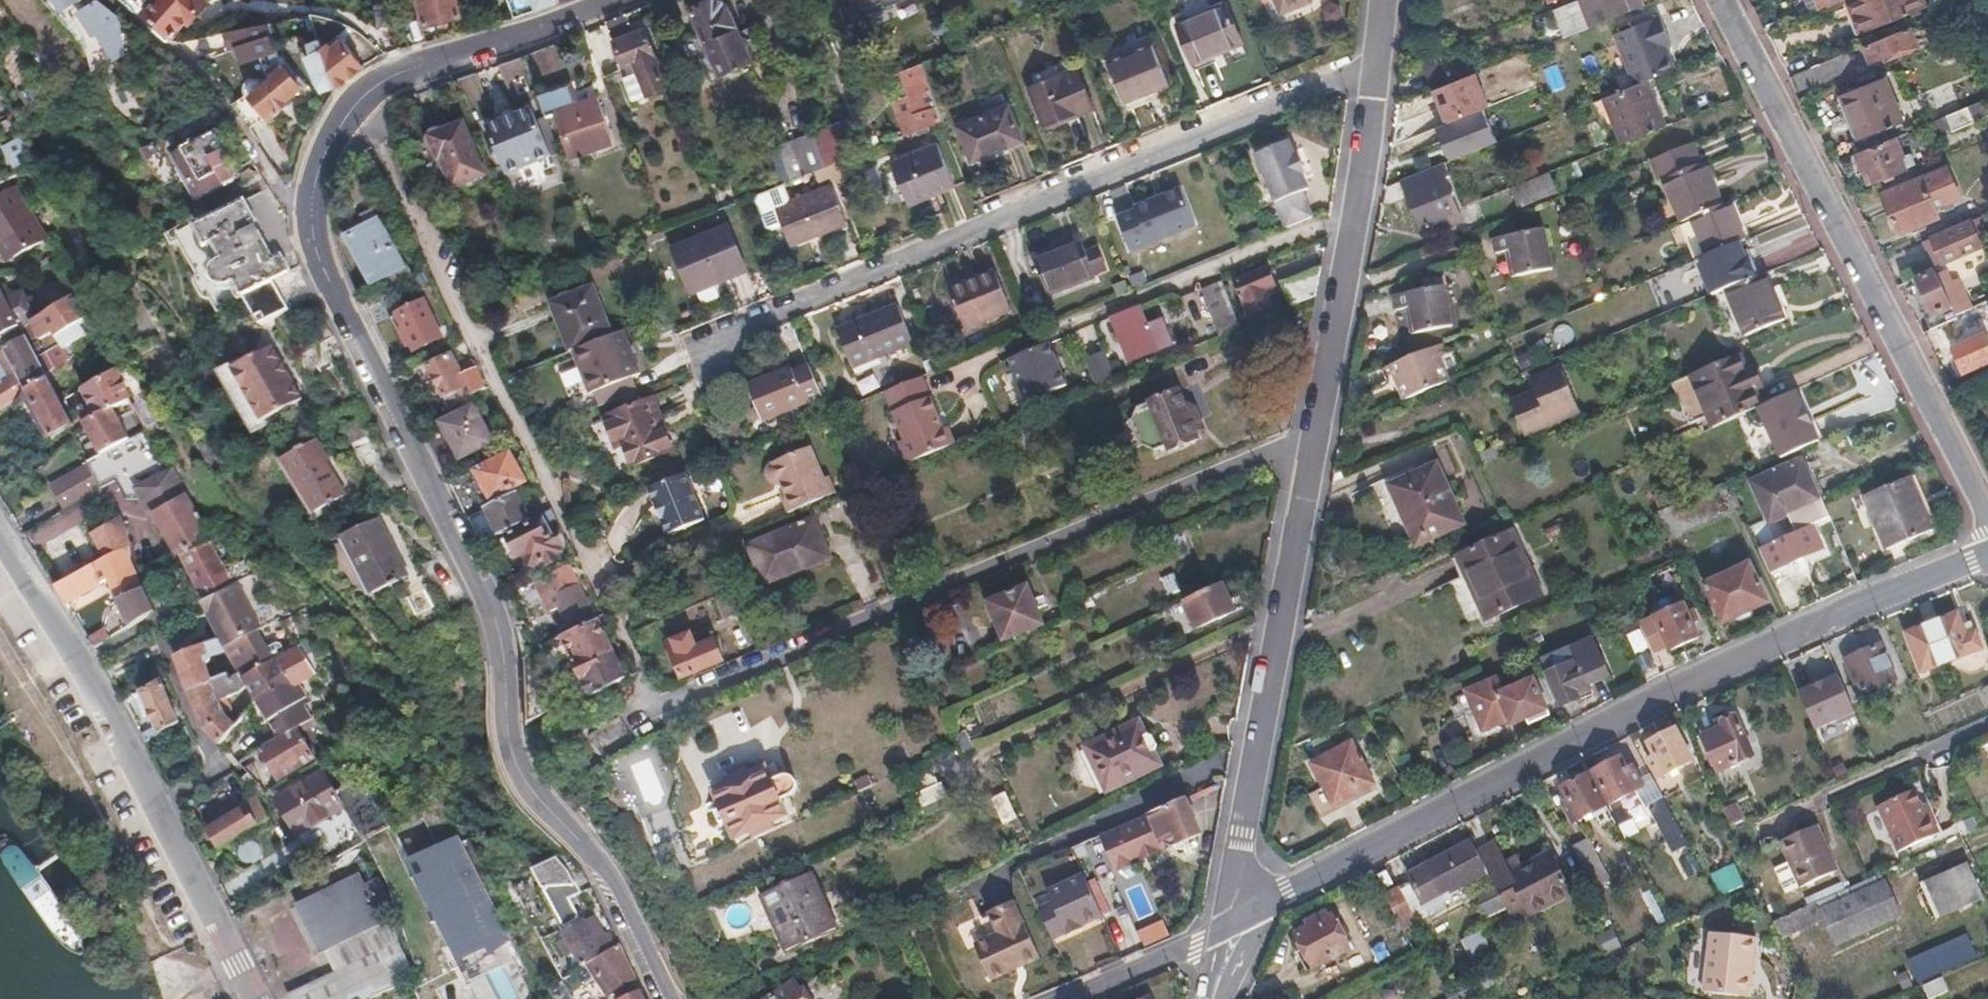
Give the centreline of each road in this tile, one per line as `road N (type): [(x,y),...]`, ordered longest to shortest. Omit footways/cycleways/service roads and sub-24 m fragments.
road 1 (tertiary): [(666,998),(597,858),(521,769),(496,615),(319,258),(312,229),(314,189),(331,141),(367,94),(415,68),(622,0)]
road 2 (residential): [(1242,917),(1658,698),(1987,557)]
road 3 (residential): [(632,726),(1317,434)]
road 4 (residential): [(733,334),(1378,65)]
road 5 (residential): [(1723,0),(1987,512)]
road 6 (tertiary): [(0,534),(119,729),(257,998)]
road 7 (residential): [(1242,917),(1236,901),(1243,832),(1317,434)]
road 8 (residential): [(1317,434),(1378,65)]
road 9 (residential): [(1067,998),(1242,917)]

